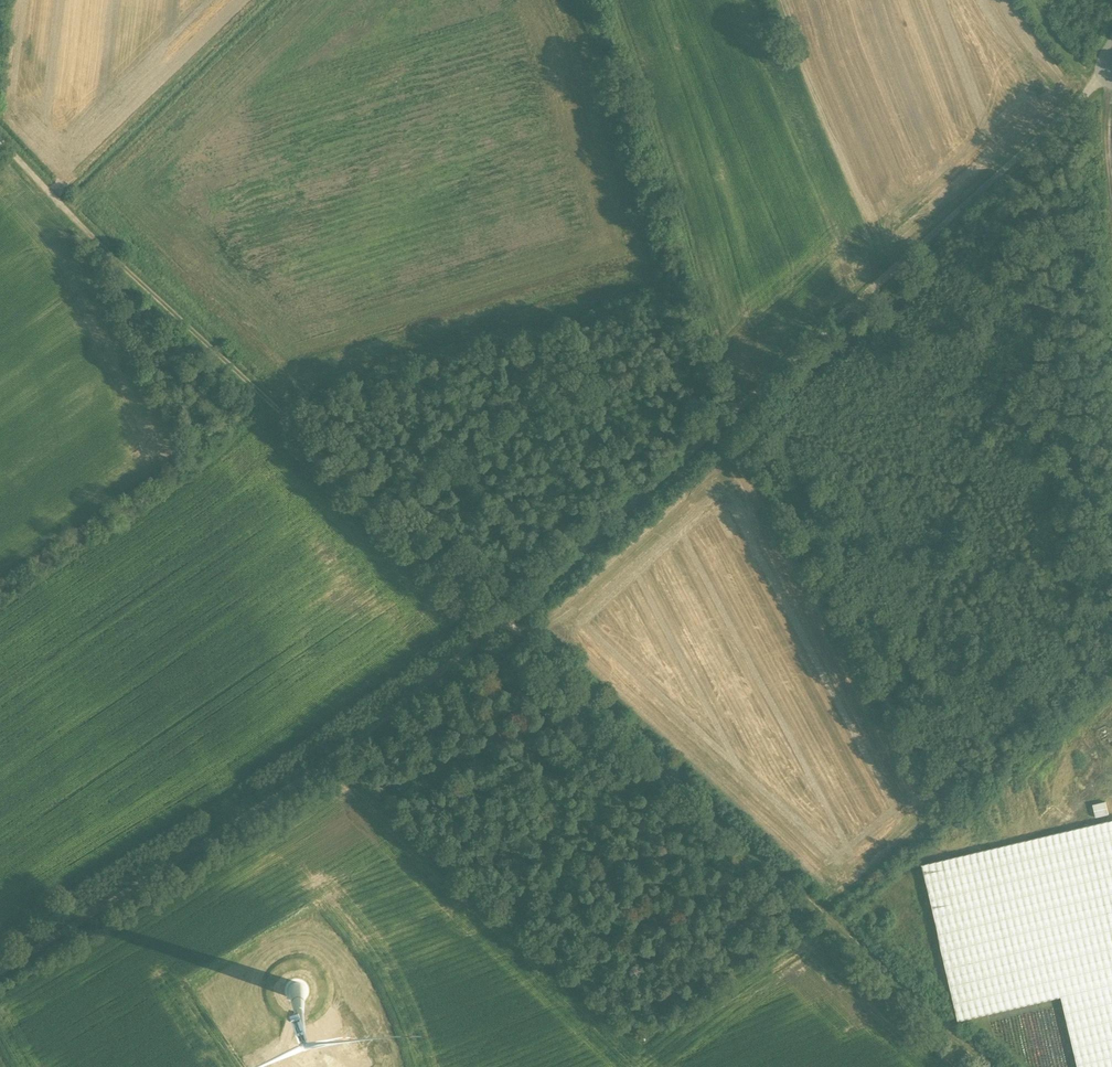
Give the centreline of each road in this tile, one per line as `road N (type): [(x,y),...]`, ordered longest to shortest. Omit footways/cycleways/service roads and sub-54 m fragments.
road 1 (track): [(1111,51),(1089,95),(503,622)]
road 2 (track): [(503,622),(0,142)]
road 3 (track): [(503,622),(990,1066)]
road 4 (unclassified): [(0,972),(328,764),(503,622)]

